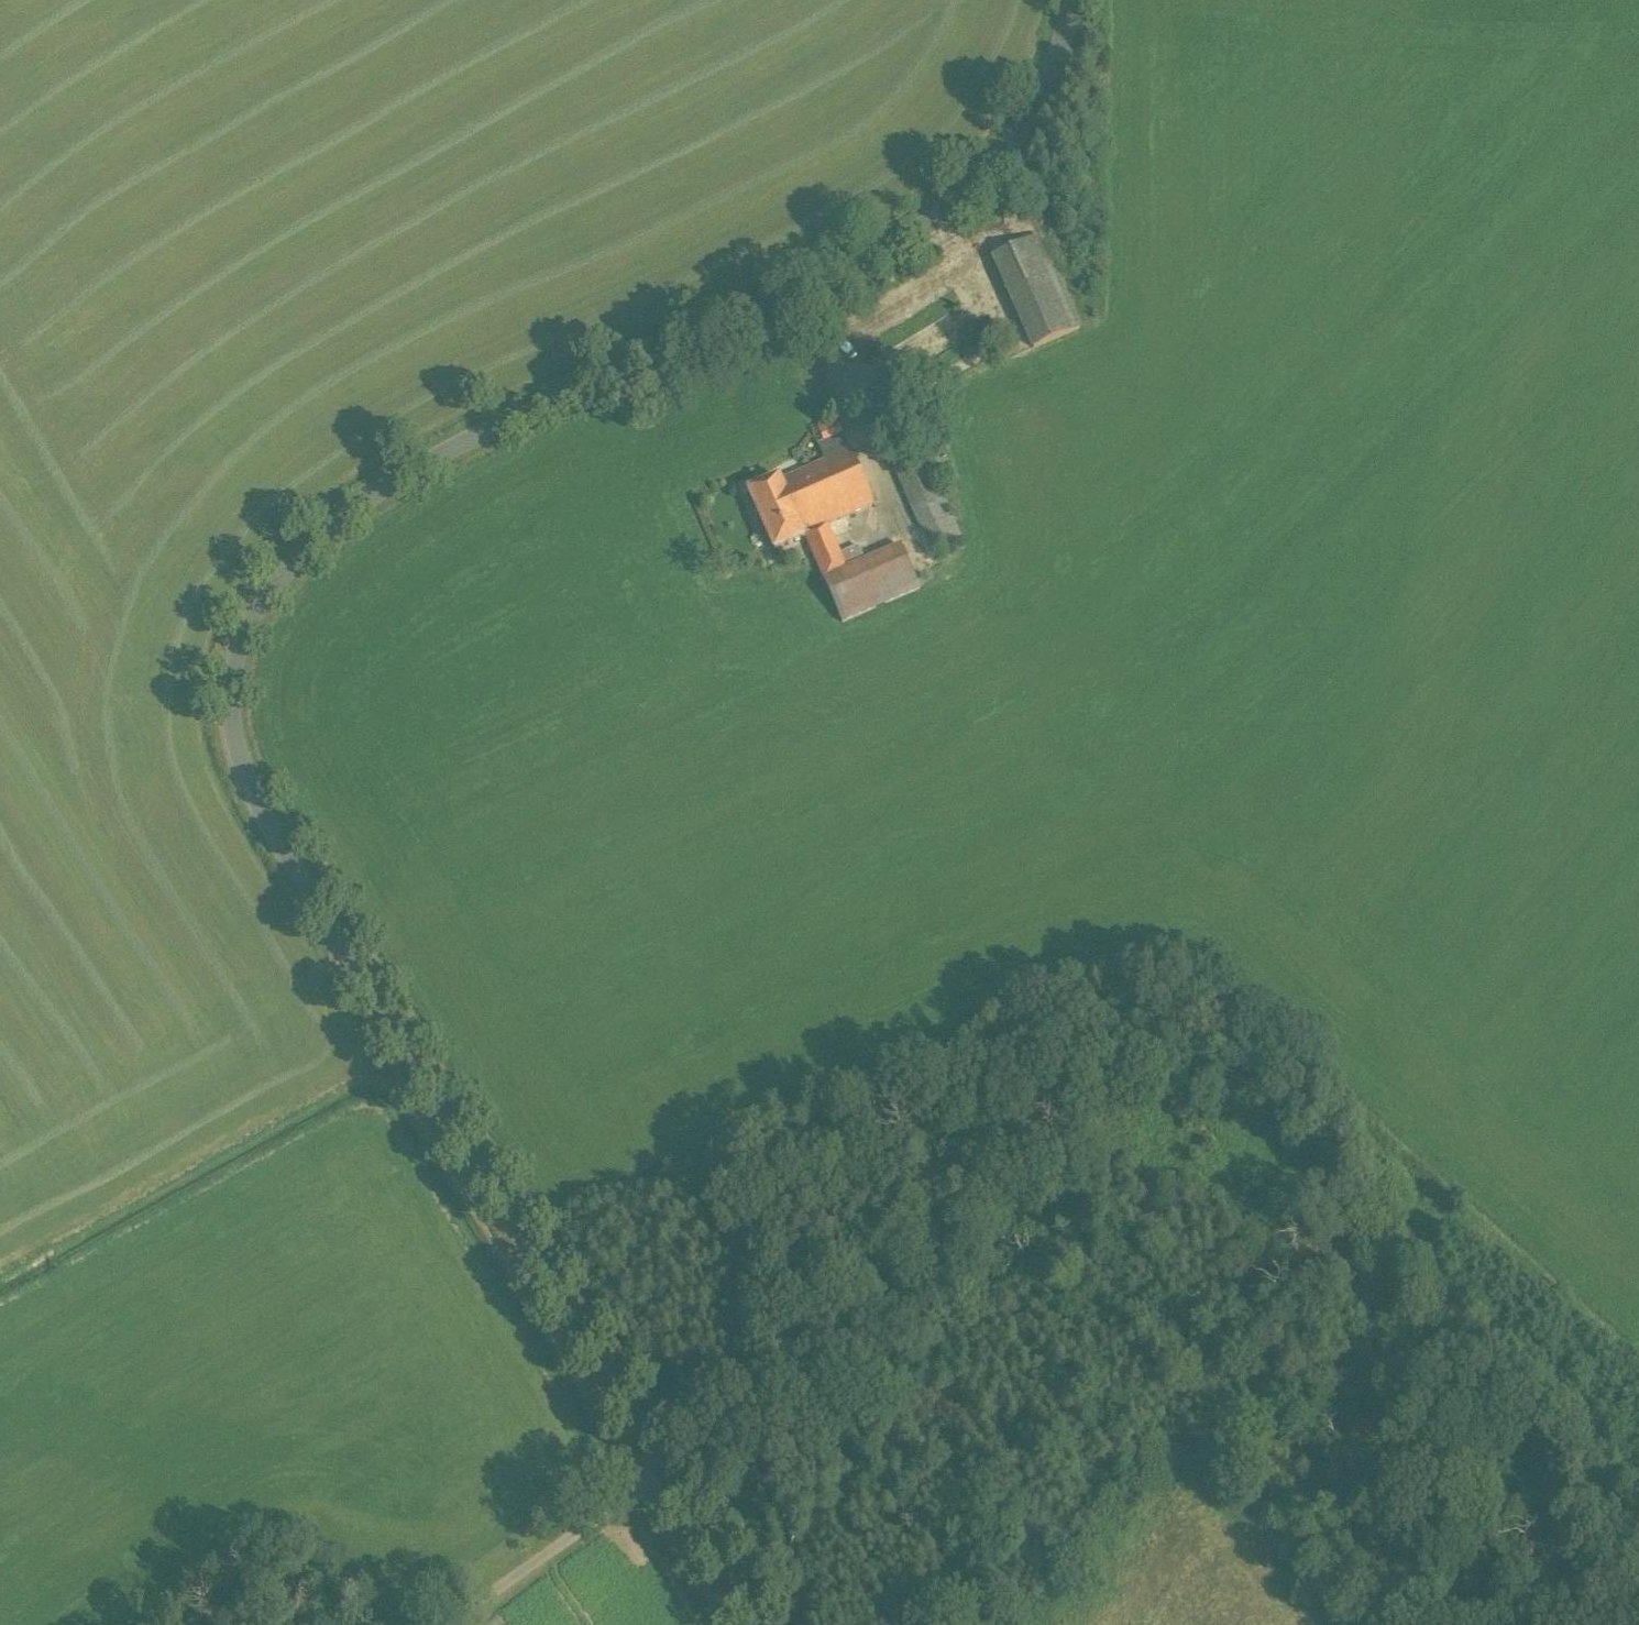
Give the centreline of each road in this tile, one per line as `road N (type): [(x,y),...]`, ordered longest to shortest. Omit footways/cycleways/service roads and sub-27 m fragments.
road 1 (unclassified): [(760,1624),(262,806),(236,738),(238,654),(255,605),(326,526),(374,494),(920,232),(969,191),(1018,128),(1055,62),(1072,0)]

